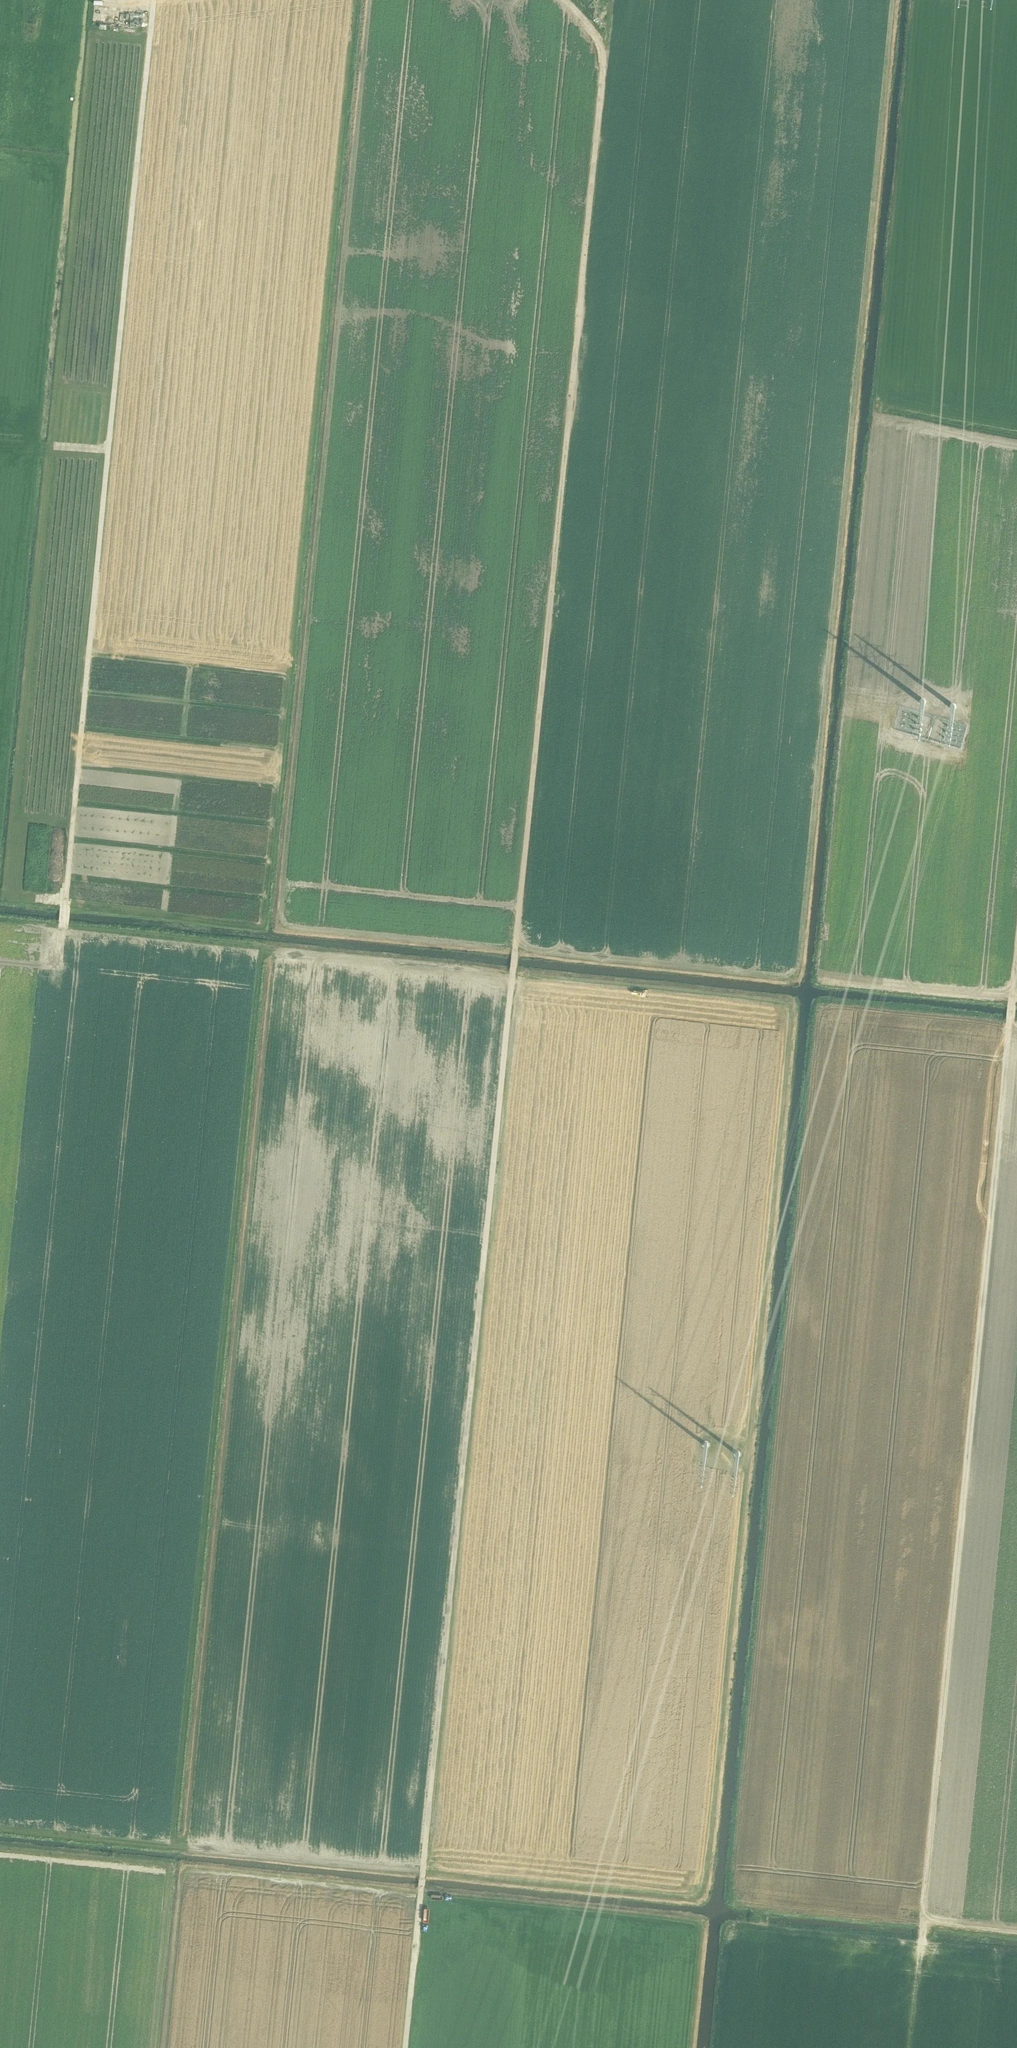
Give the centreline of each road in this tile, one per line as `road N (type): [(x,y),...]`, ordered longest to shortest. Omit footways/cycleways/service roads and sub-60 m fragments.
road 1 (track): [(408,2047),(611,62),(562,0)]
road 2 (track): [(919,1968),(1016,952)]
road 3 (track): [(64,924),(153,0)]

